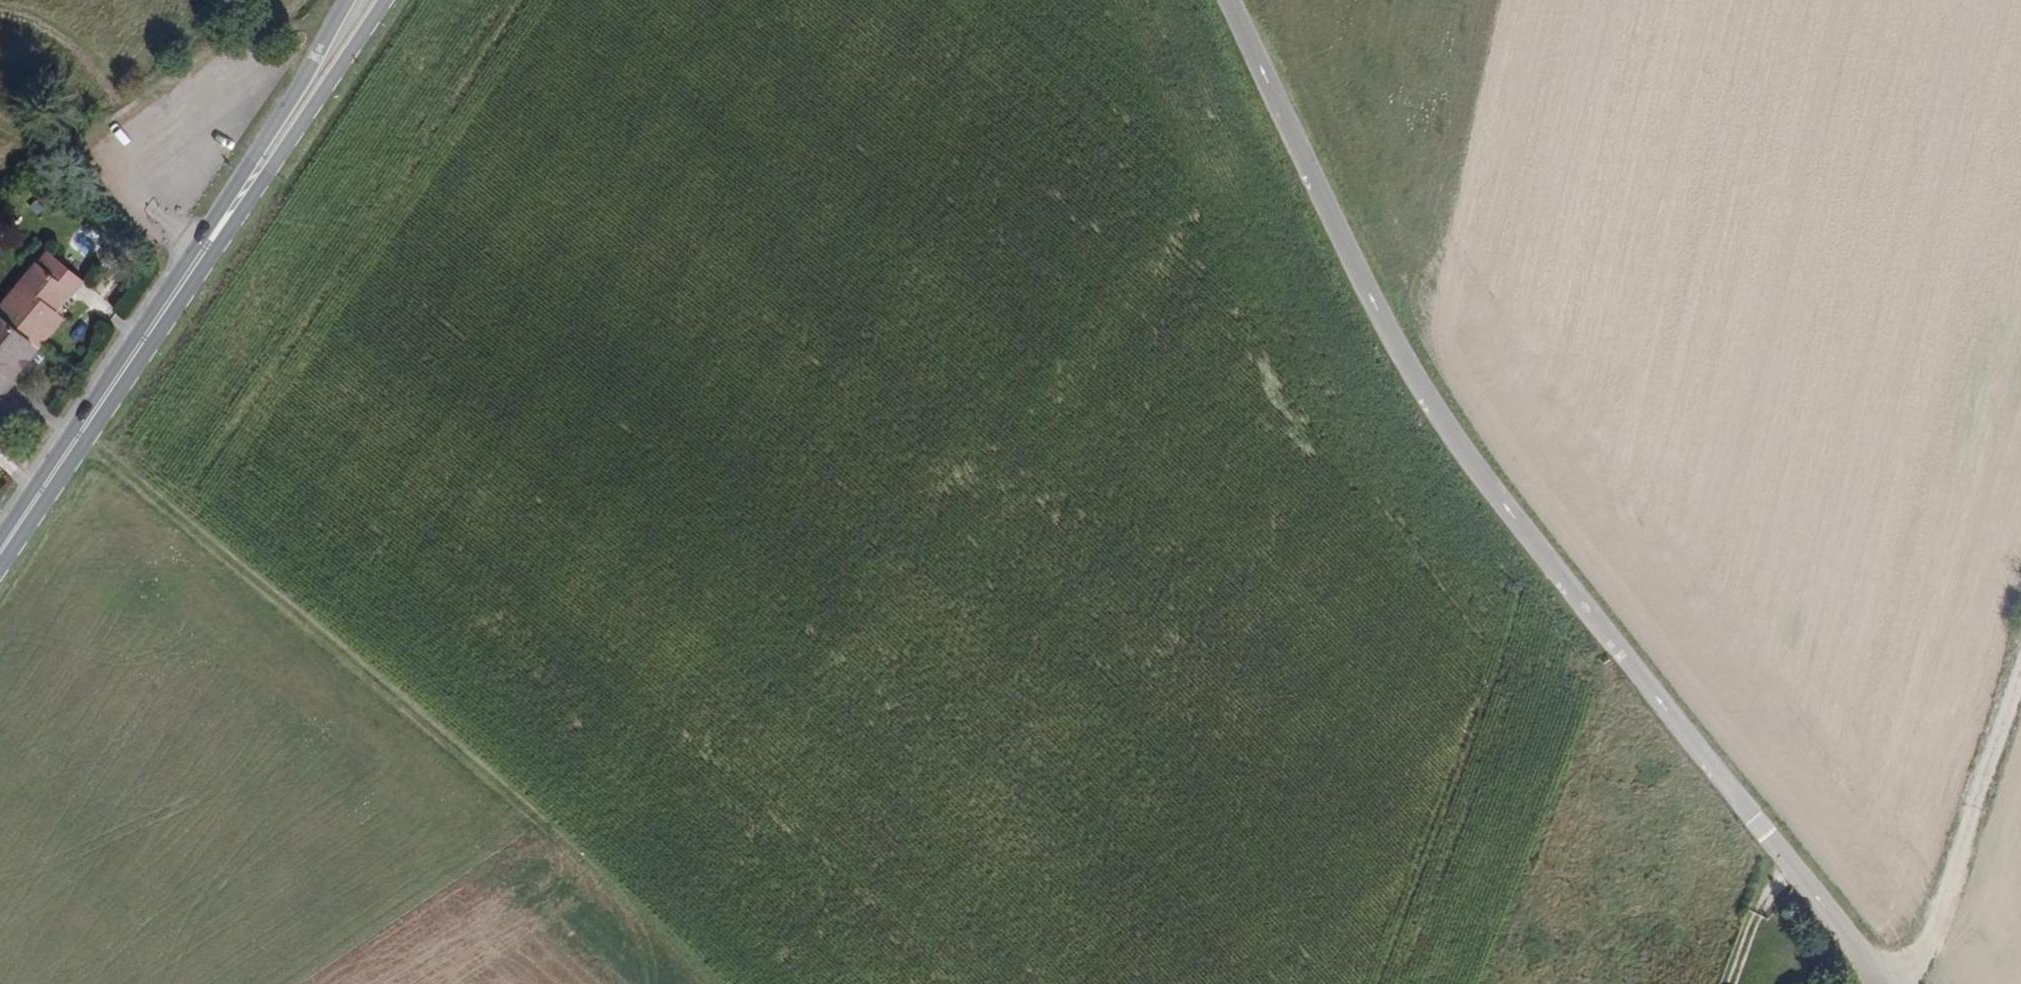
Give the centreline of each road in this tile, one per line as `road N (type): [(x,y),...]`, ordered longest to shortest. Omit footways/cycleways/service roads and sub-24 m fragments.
road 1 (unclassified): [(1882,983),(1867,938),(1432,408),(1234,0)]
road 2 (tertiary): [(376,0),(0,557)]

